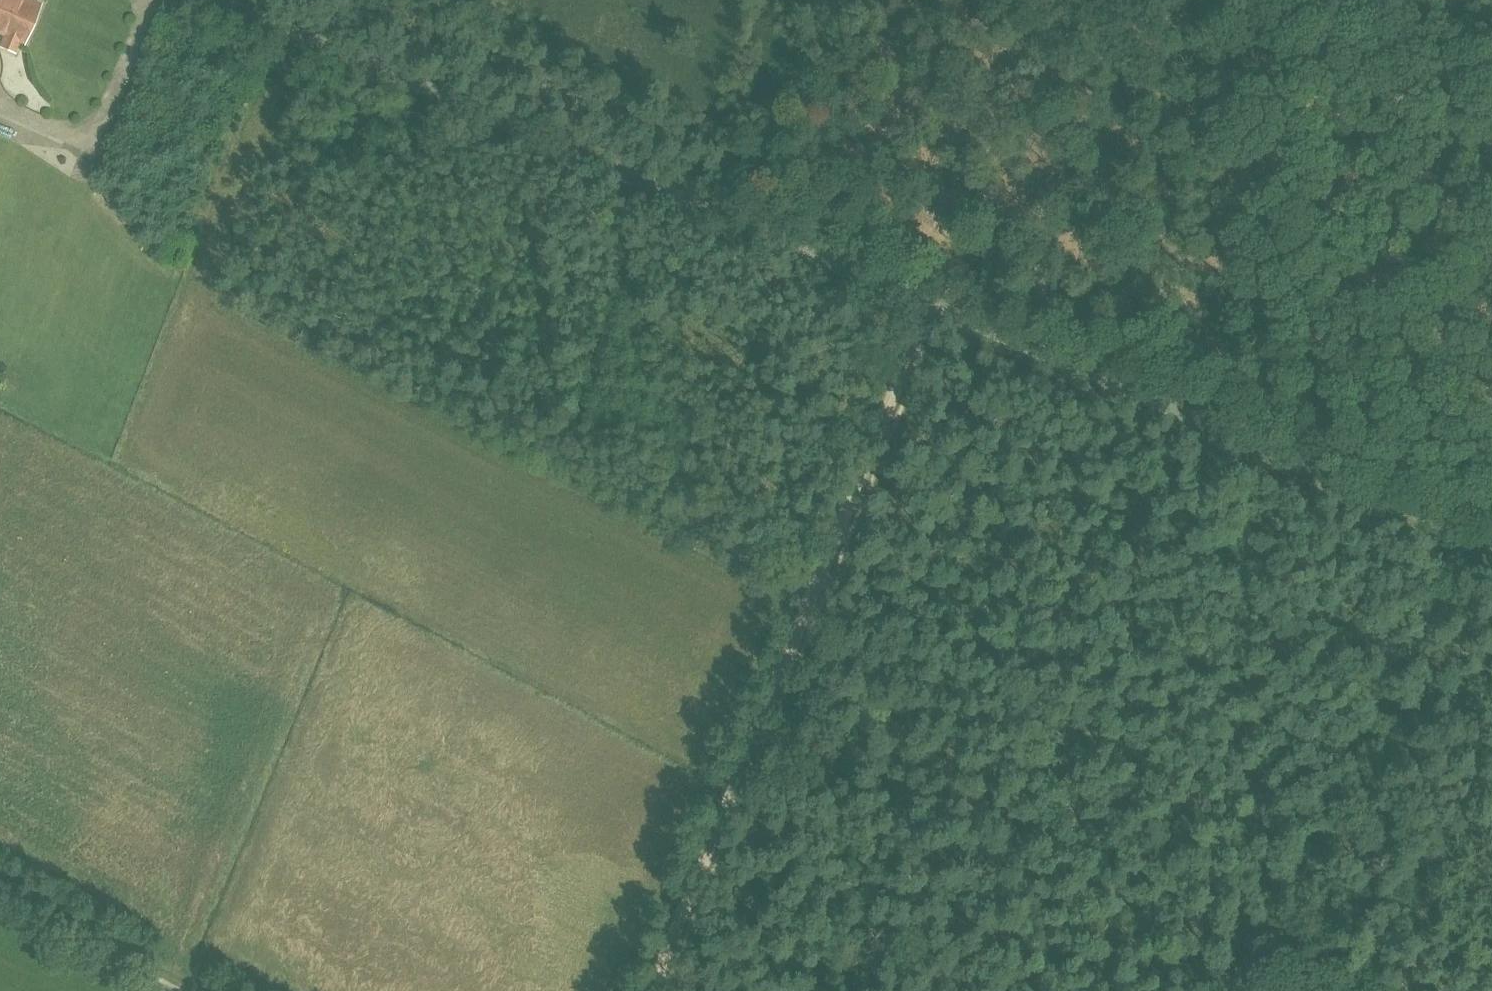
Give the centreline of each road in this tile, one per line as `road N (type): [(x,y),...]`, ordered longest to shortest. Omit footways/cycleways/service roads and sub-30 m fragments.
road 1 (unclassified): [(1491,546),(214,0)]
road 2 (track): [(645,990),(922,301)]
road 3 (track): [(200,990),(0,886)]

